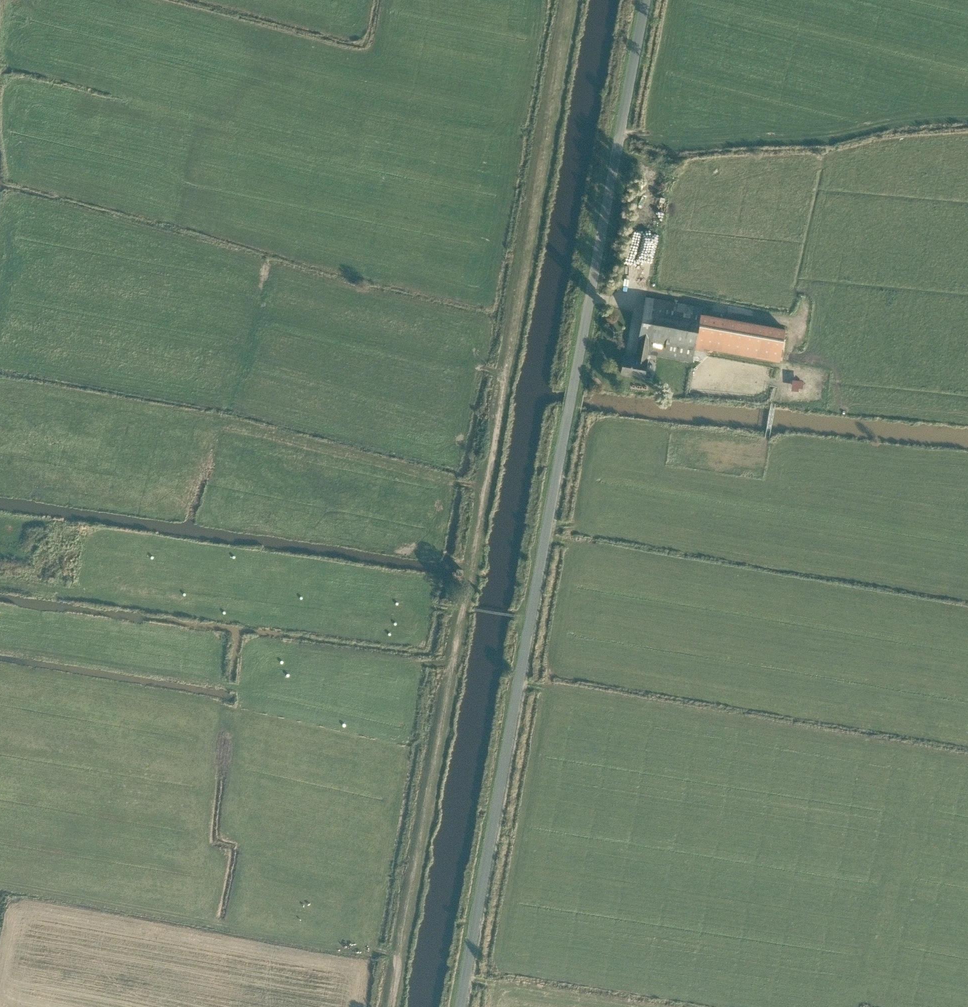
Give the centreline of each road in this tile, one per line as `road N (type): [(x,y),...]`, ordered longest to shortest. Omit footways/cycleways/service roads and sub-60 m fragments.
road 1 (tertiary): [(461,1006),(647,0)]
road 2 (track): [(390,1006),(567,0)]

